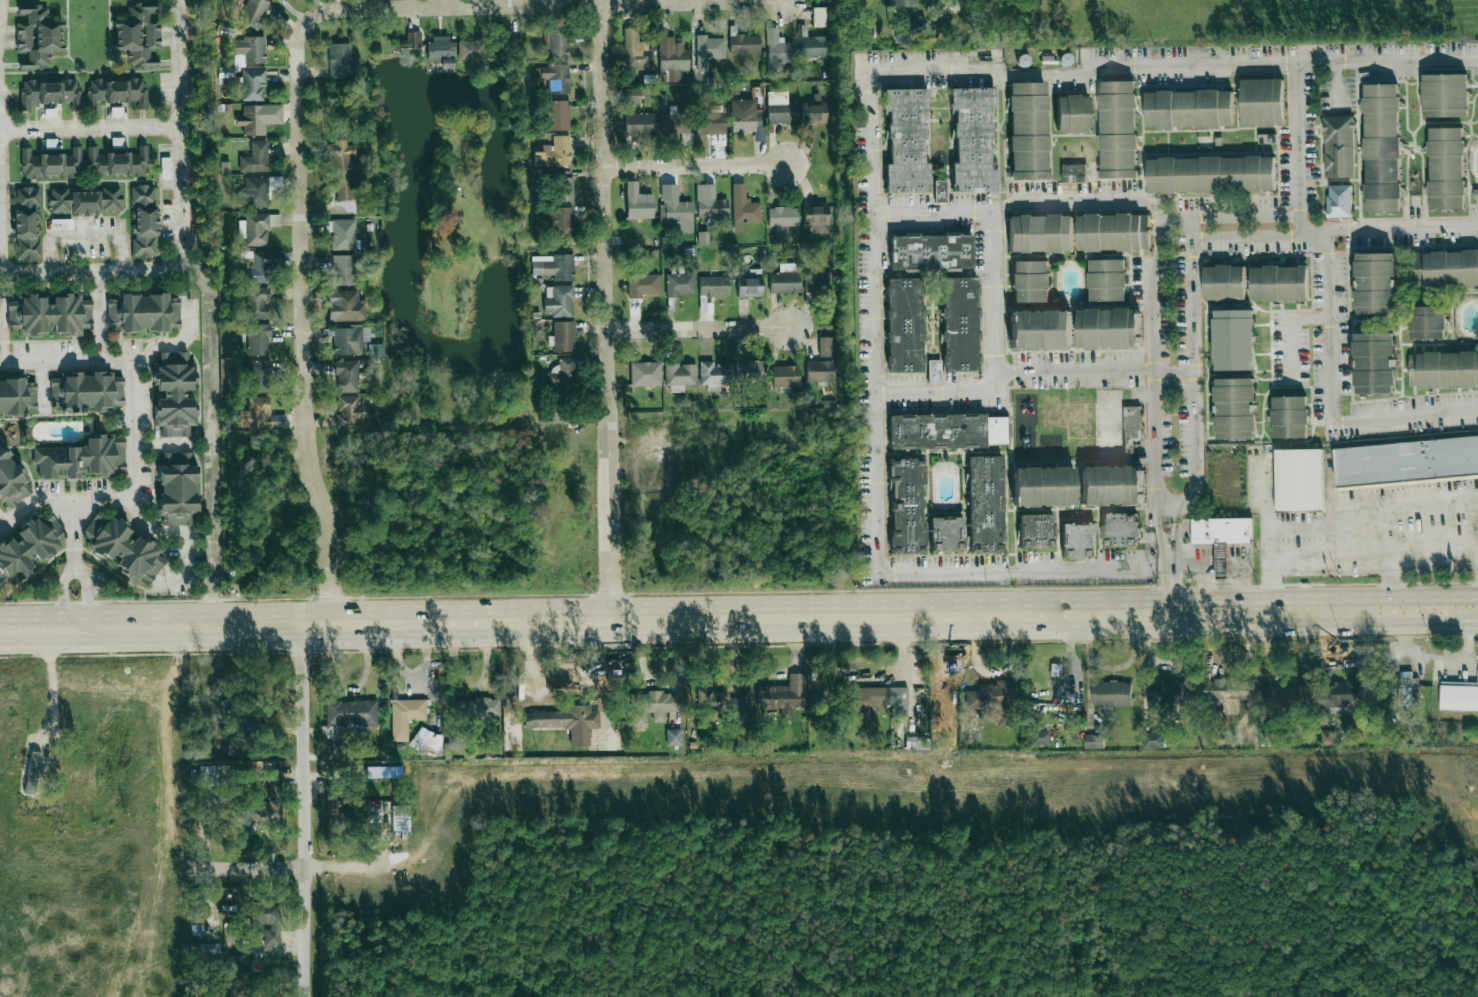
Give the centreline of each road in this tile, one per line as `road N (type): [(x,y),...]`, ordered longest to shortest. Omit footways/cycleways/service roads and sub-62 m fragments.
road 1 (primary): [(0,633),(1407,606)]
road 2 (residential): [(614,620),(599,0)]
road 3 (residential): [(333,625),(328,525),(301,426),(297,51),(309,26)]
road 4 (residential): [(787,2),(355,12),(309,26)]
road 5 (residential): [(307,996),(298,625)]
road 6 (residential): [(604,168),(790,164)]
road 7 (residential): [(608,335),(793,332)]

